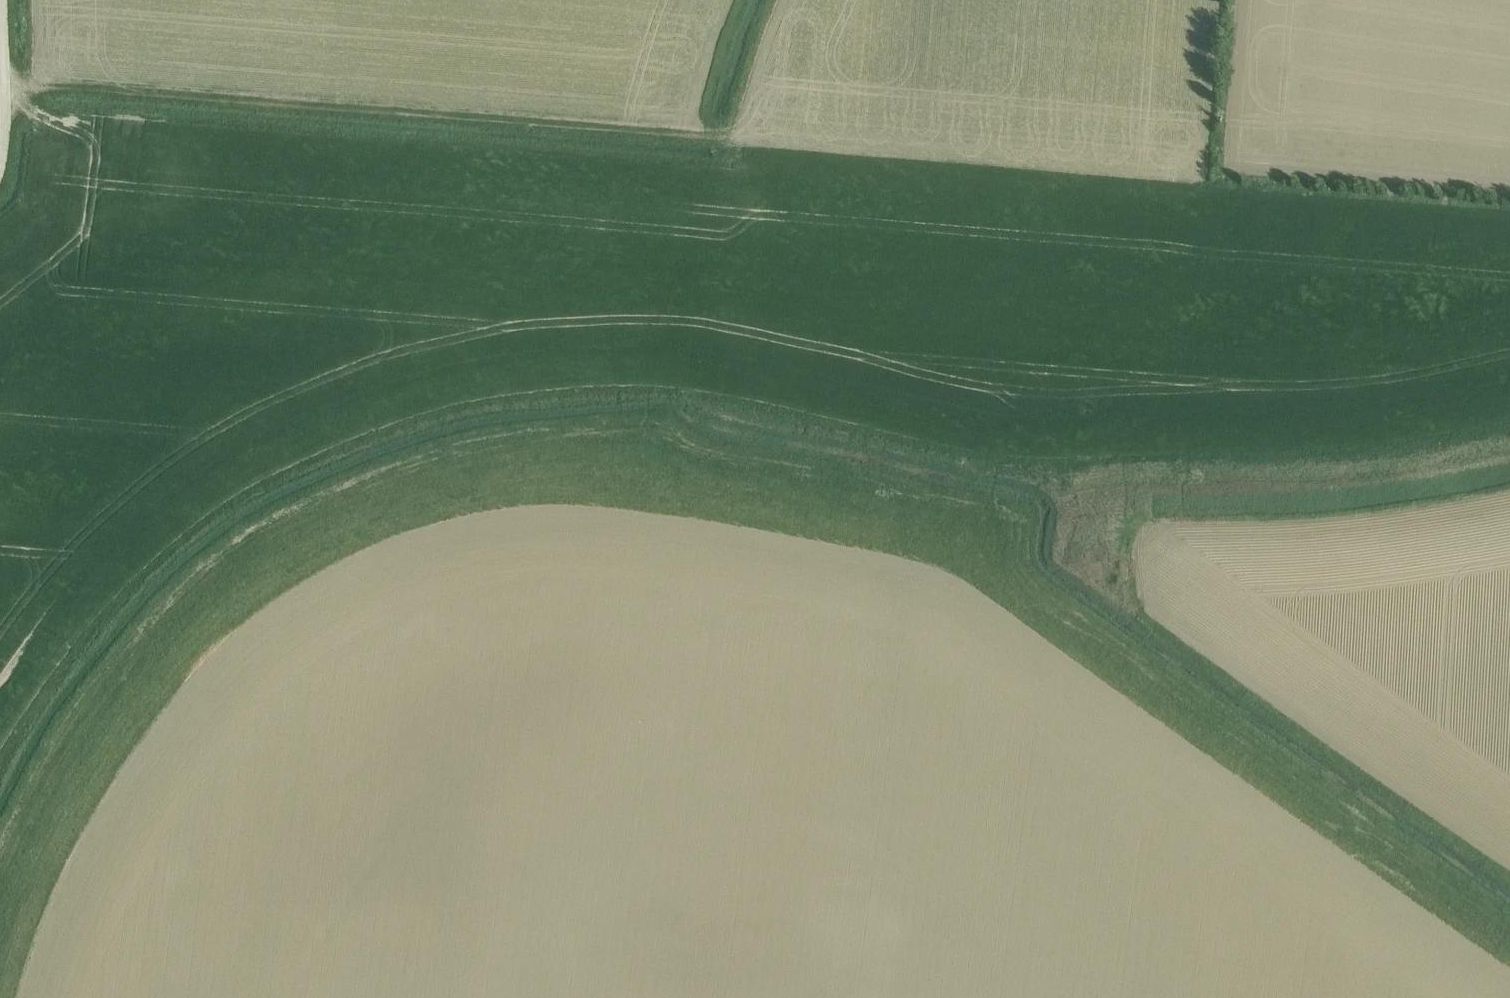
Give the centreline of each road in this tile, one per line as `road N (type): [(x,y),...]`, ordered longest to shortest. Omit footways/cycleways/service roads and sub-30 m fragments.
road 1 (track): [(732,136),(5,81),(38,120)]
road 2 (unclassified): [(0,169),(3,0)]

